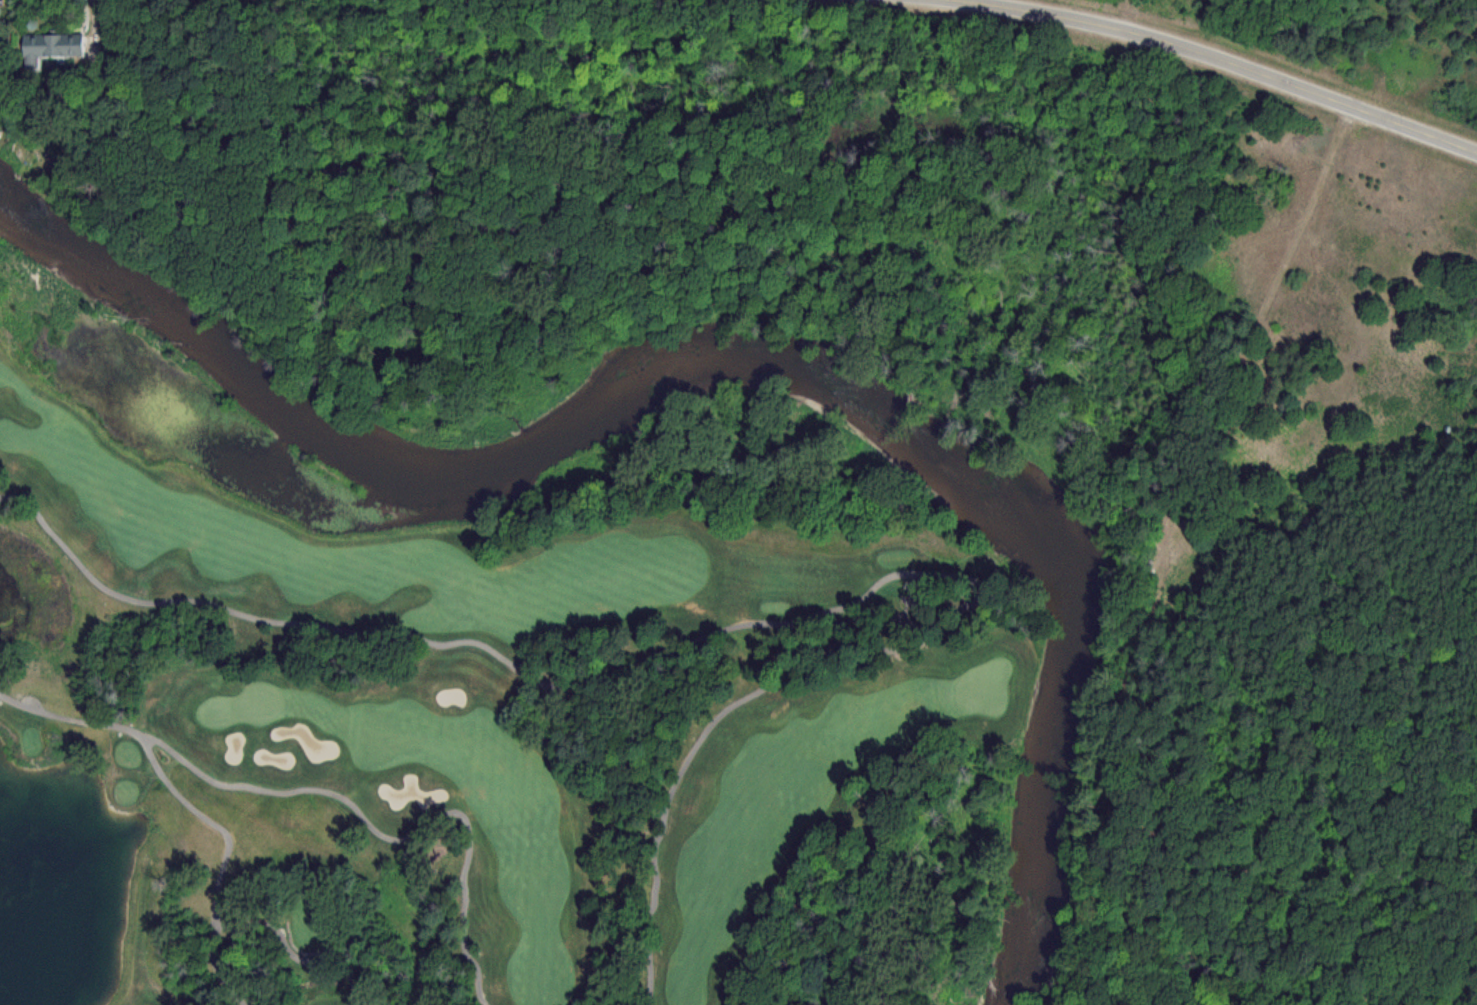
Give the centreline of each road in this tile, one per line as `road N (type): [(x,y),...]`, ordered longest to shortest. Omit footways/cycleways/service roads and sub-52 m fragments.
road 1 (residential): [(1476,145),(1156,35),(969,0)]

